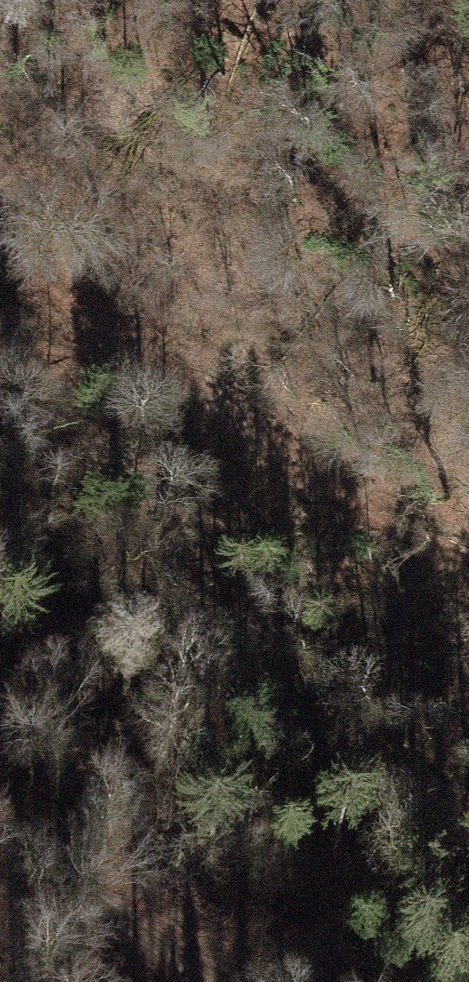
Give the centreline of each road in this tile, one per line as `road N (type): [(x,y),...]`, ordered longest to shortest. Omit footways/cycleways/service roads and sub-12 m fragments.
road 1 (track): [(0,229),(109,346),(468,573)]
road 2 (track): [(0,840),(205,981)]
road 3 (track): [(468,116),(412,0)]

